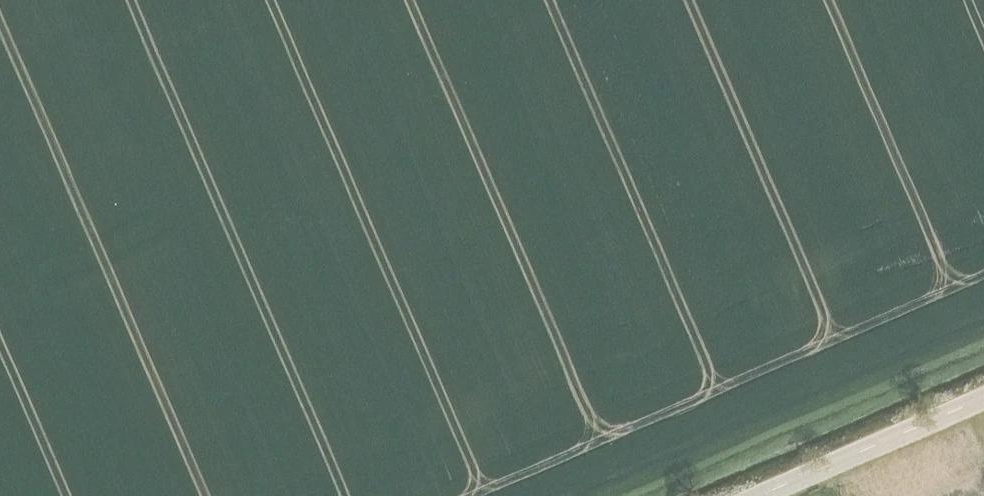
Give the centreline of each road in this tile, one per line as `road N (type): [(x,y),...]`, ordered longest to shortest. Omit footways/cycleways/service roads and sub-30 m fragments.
road 1 (tertiary): [(755,495),(983,396)]

